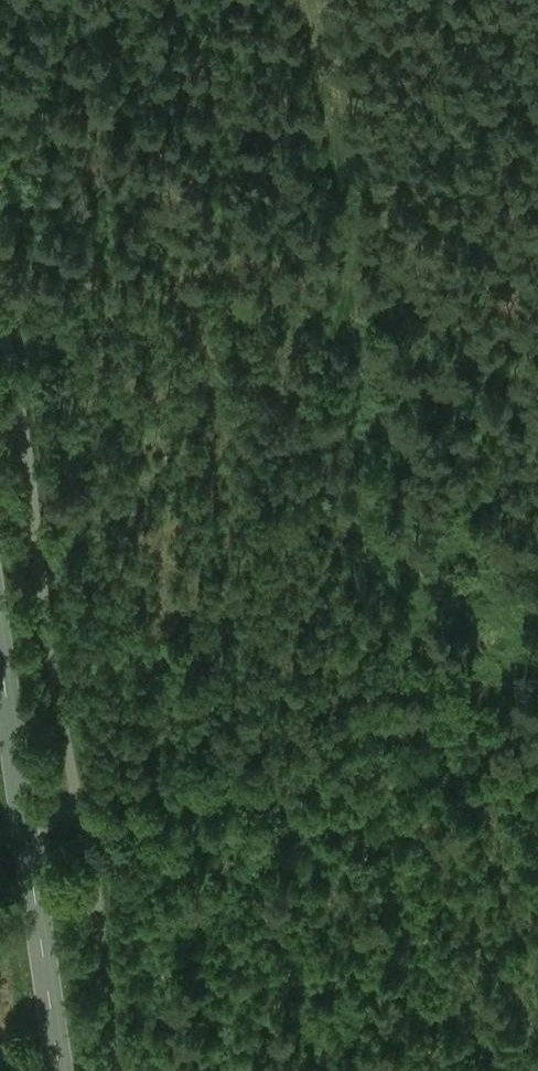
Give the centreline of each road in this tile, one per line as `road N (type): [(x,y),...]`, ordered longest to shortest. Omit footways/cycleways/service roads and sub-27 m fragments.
road 1 (secondary): [(60,1070),(0,652)]

